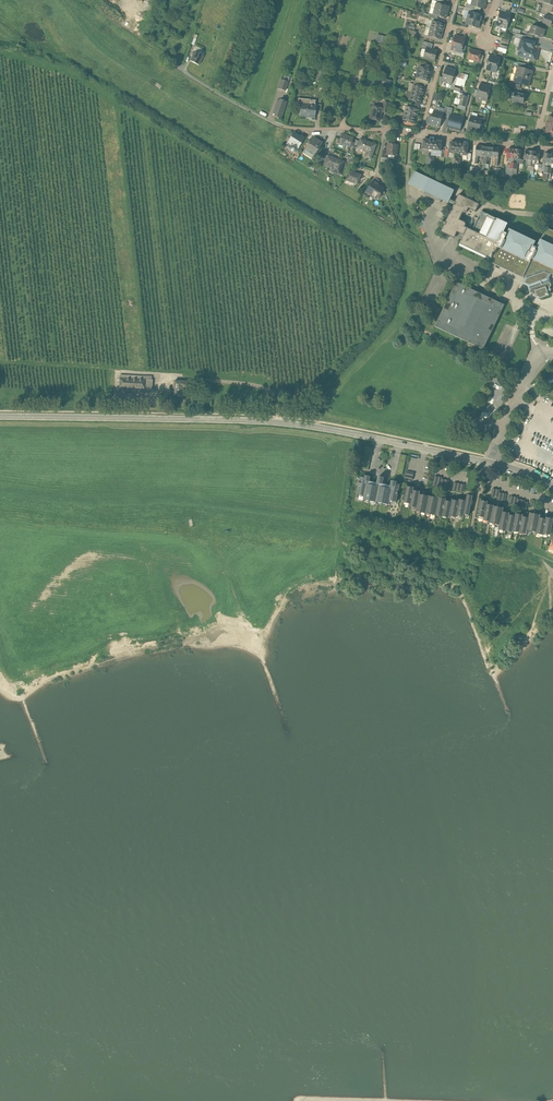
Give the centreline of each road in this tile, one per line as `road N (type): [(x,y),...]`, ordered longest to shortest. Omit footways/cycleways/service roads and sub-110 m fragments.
road 1 (unclassified): [(0,416),(252,419),(356,434)]
road 2 (residential): [(356,434),(489,462),(552,486)]
road 3 (residential): [(341,129),(273,123),(181,69)]

